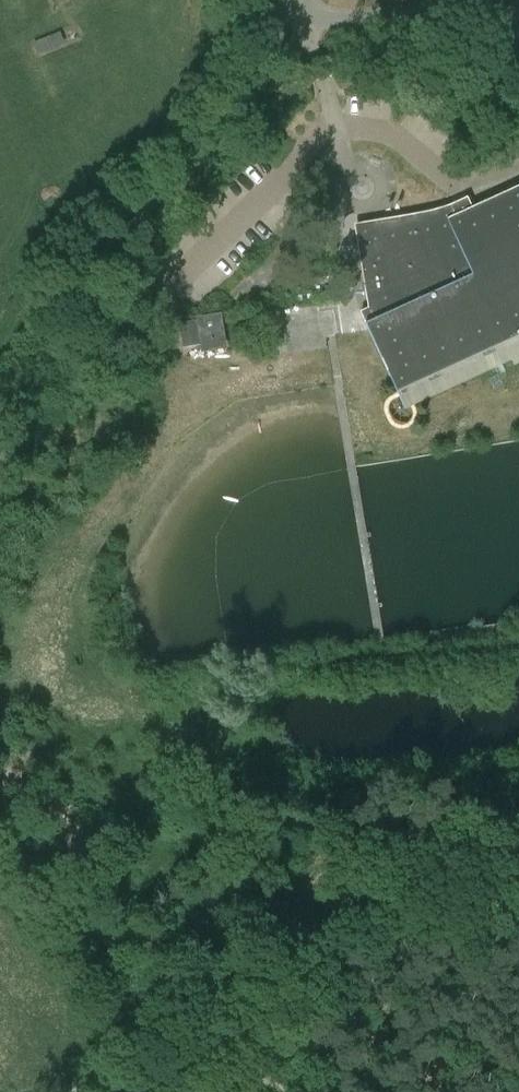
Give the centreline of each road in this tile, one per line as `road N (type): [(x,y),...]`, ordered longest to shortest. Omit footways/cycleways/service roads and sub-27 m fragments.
road 1 (track): [(518,918),(77,1091)]
road 2 (unclassified): [(518,26),(468,13),(339,22),(294,0)]

